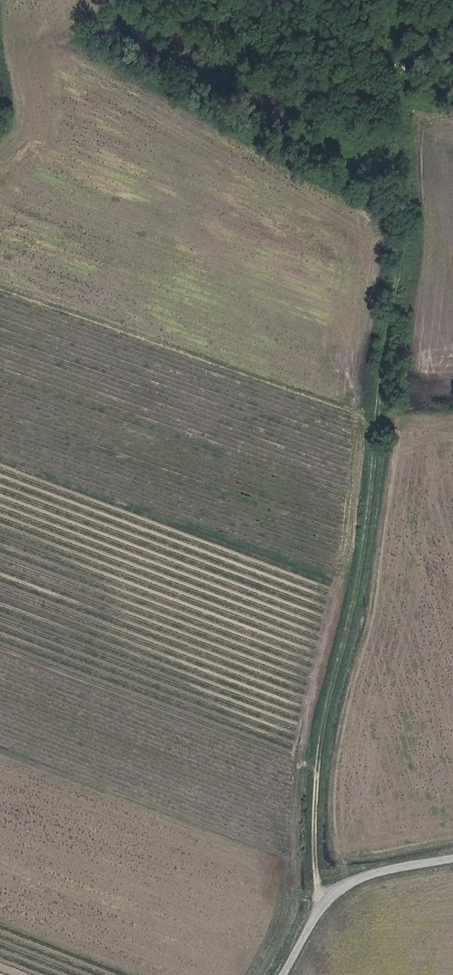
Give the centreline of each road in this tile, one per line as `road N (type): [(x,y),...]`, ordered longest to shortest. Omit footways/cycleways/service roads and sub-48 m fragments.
road 1 (unclassified): [(452,858),(352,883),(324,905),(286,974)]

